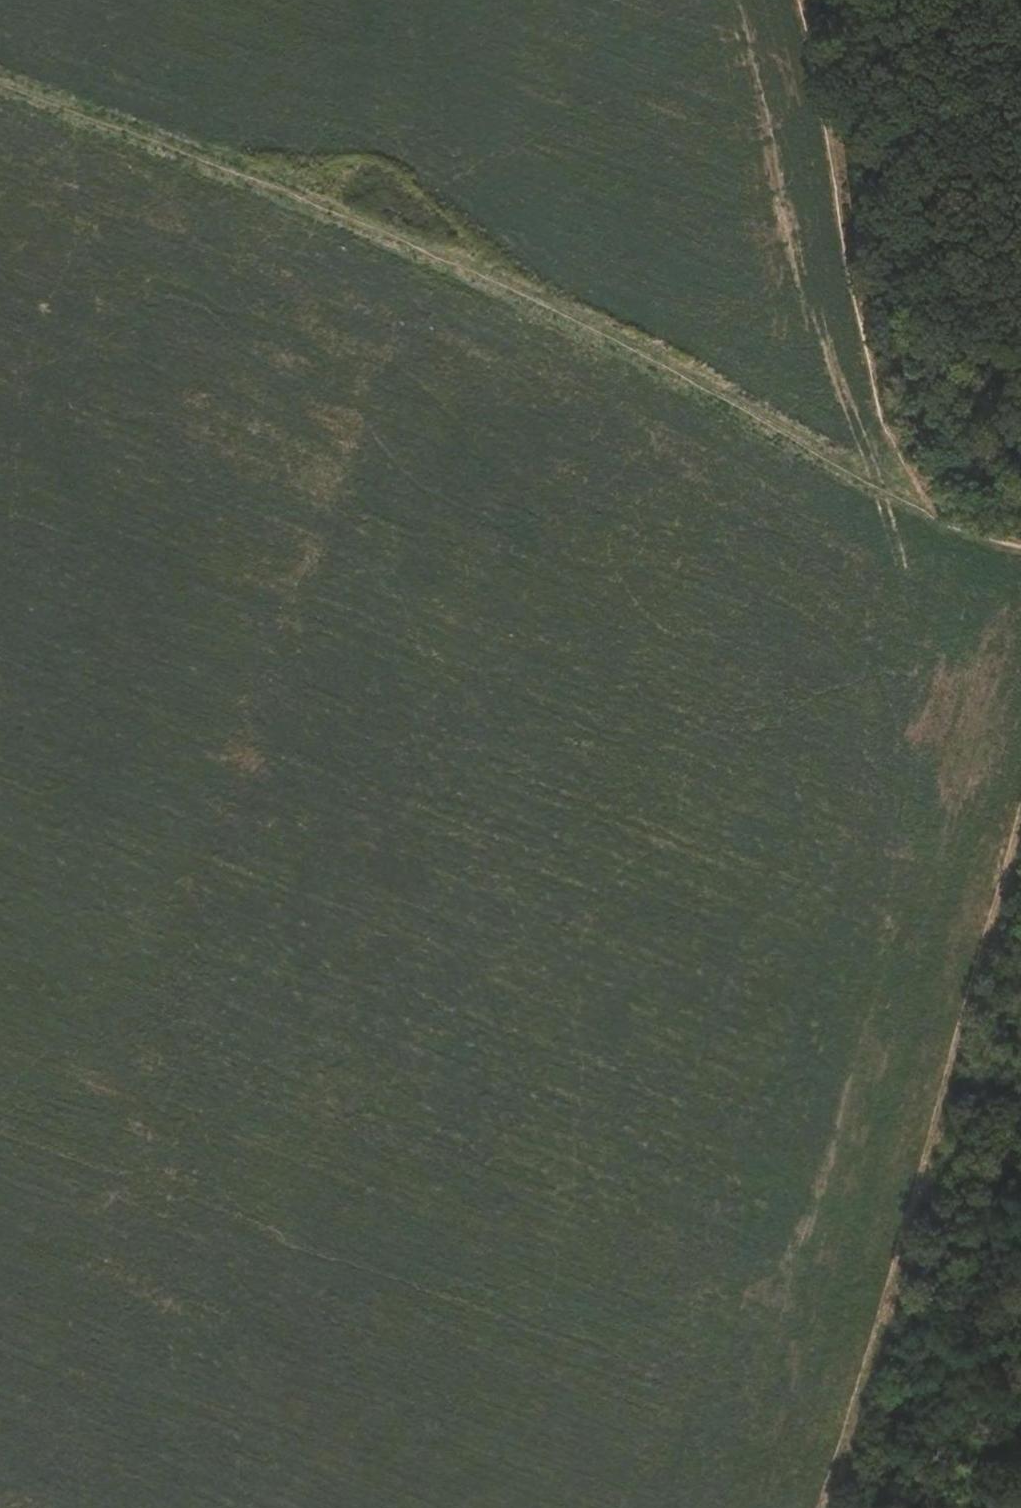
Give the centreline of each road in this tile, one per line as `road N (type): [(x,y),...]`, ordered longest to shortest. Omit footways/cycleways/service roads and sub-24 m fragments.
road 1 (track): [(1020,544),(930,511),(641,354),(340,215),(0,88)]
road 2 (track): [(835,1507),(1020,798)]

